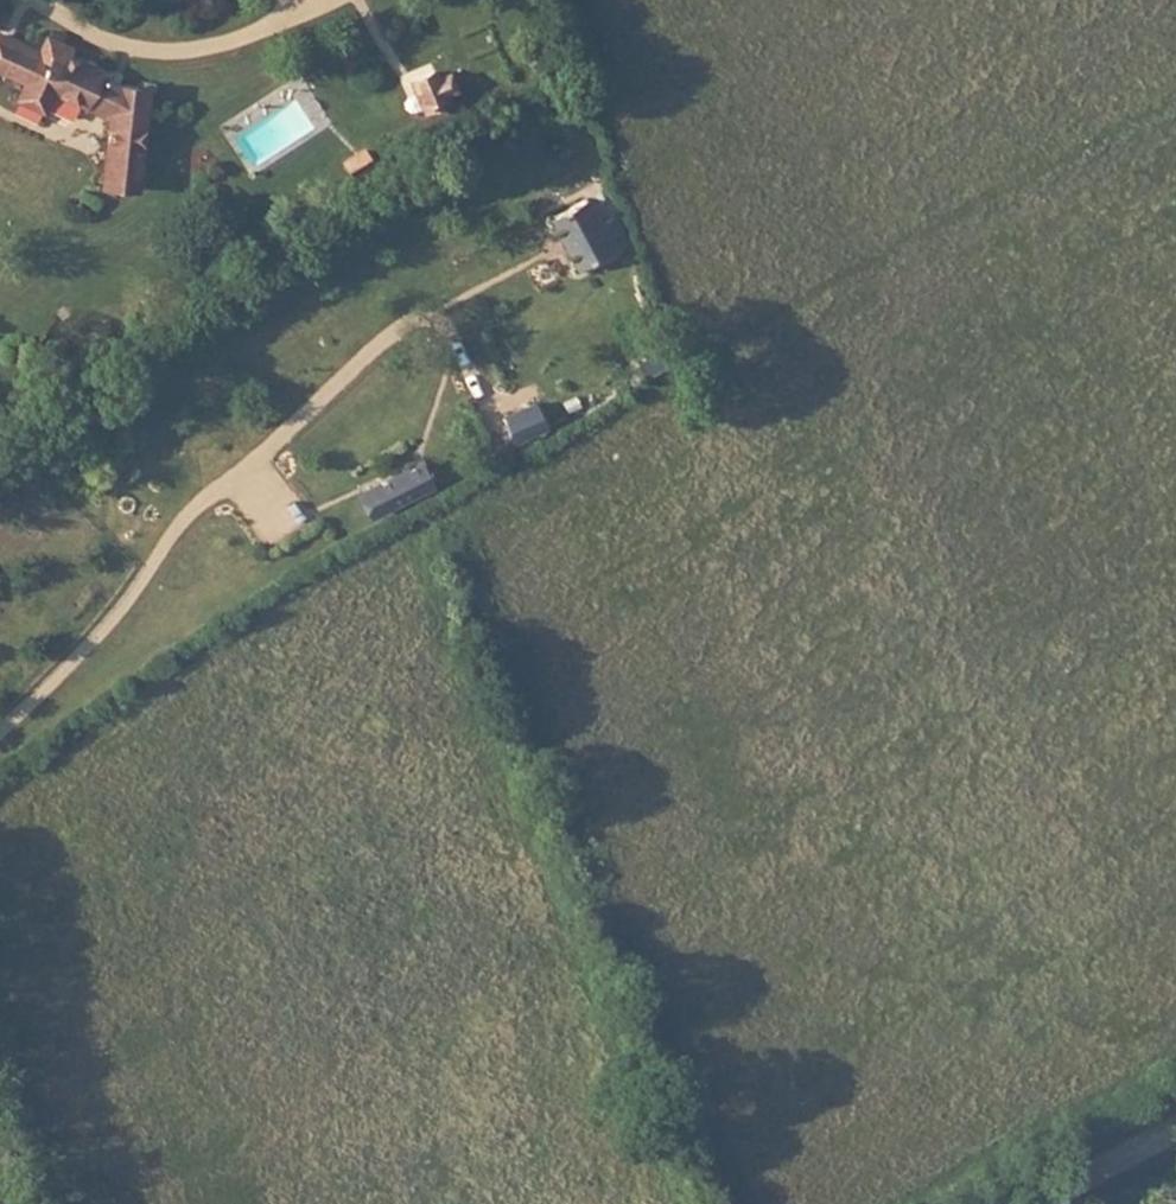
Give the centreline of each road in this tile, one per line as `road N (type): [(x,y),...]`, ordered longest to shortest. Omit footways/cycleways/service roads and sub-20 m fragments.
road 1 (tertiary): [(1035,1203),(1175,1120)]

